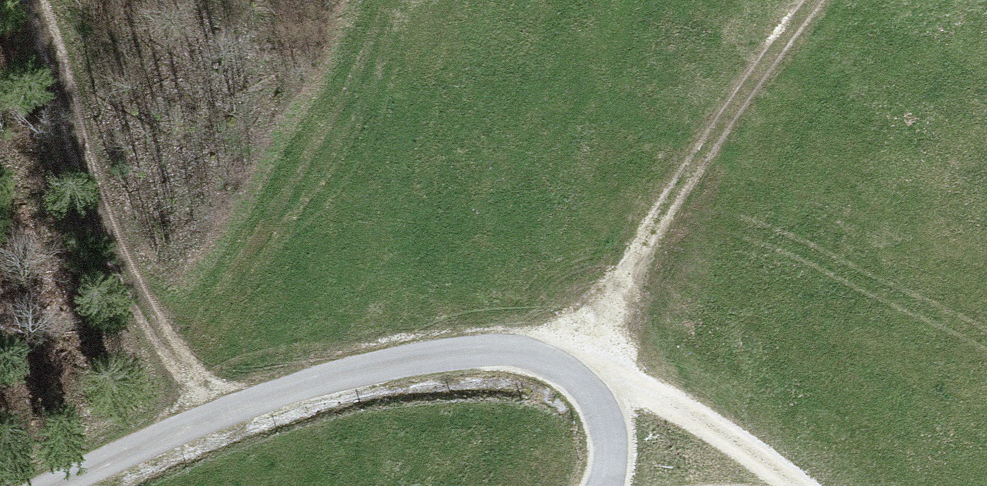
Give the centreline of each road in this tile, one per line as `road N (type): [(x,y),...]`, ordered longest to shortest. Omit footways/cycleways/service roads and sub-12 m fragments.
road 1 (track): [(55,485),(281,390),(359,370),(512,351),(574,374)]
road 2 (track): [(27,0),(127,273),(160,333),(225,412)]
road 3 (track): [(822,0),(711,151),(574,374)]
road 4 (track): [(574,374),(636,388),(795,485)]
road 5 (track): [(574,374),(610,441),(604,485)]

